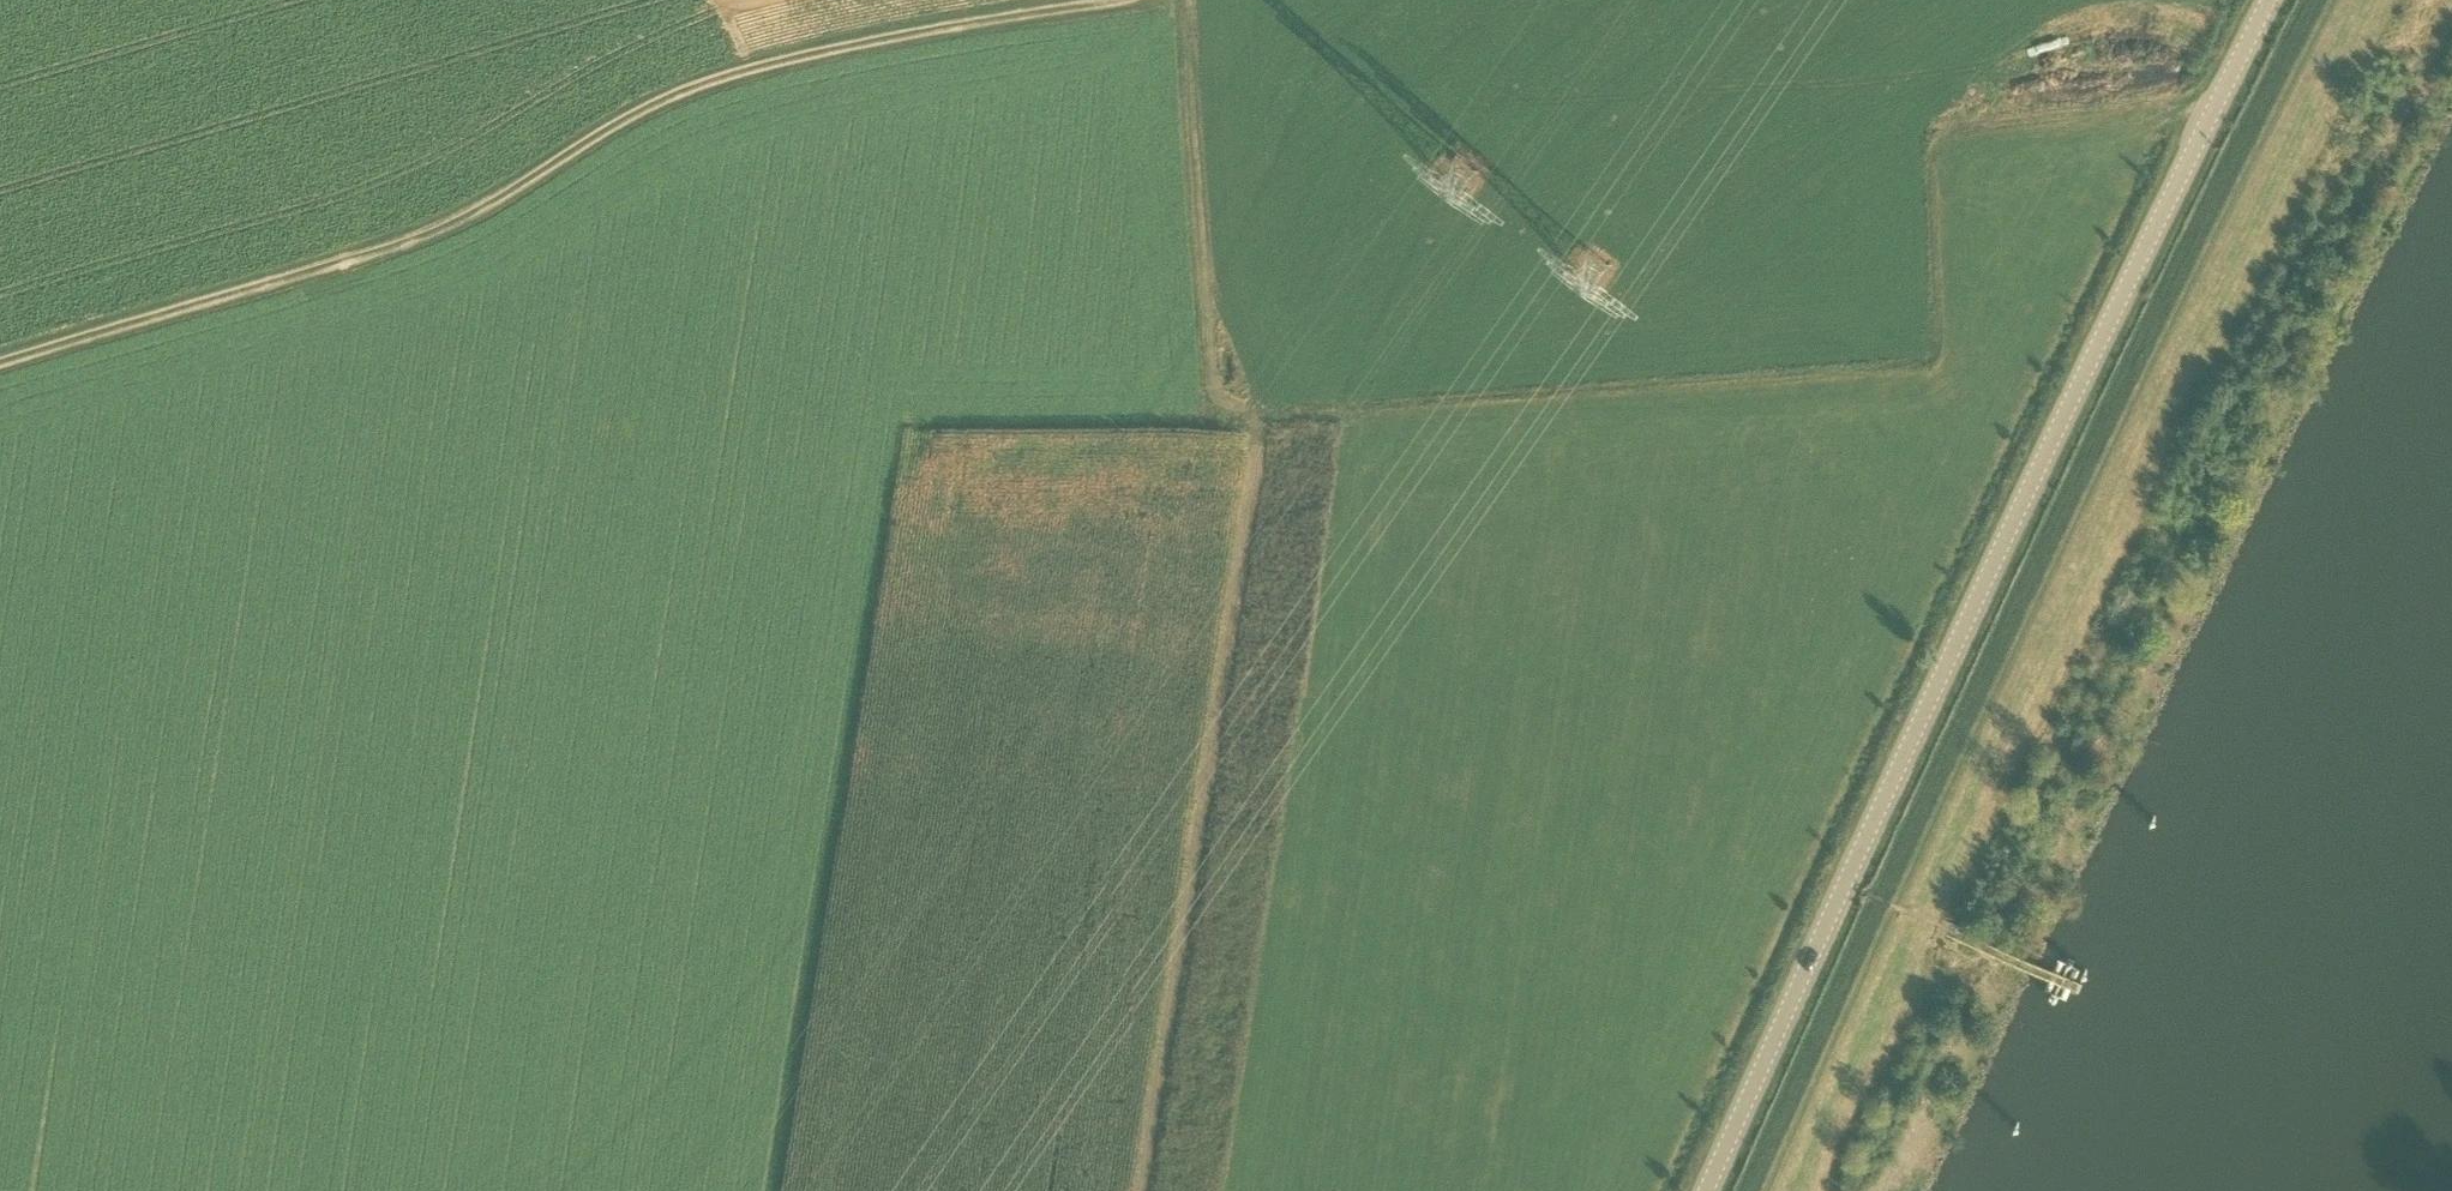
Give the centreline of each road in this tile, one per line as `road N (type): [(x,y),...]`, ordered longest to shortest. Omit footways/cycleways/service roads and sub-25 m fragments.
road 1 (residential): [(1707,1190),(2062,421),(2271,0)]
road 2 (track): [(1142,0),(774,63),(632,109),(436,232),(0,366)]

